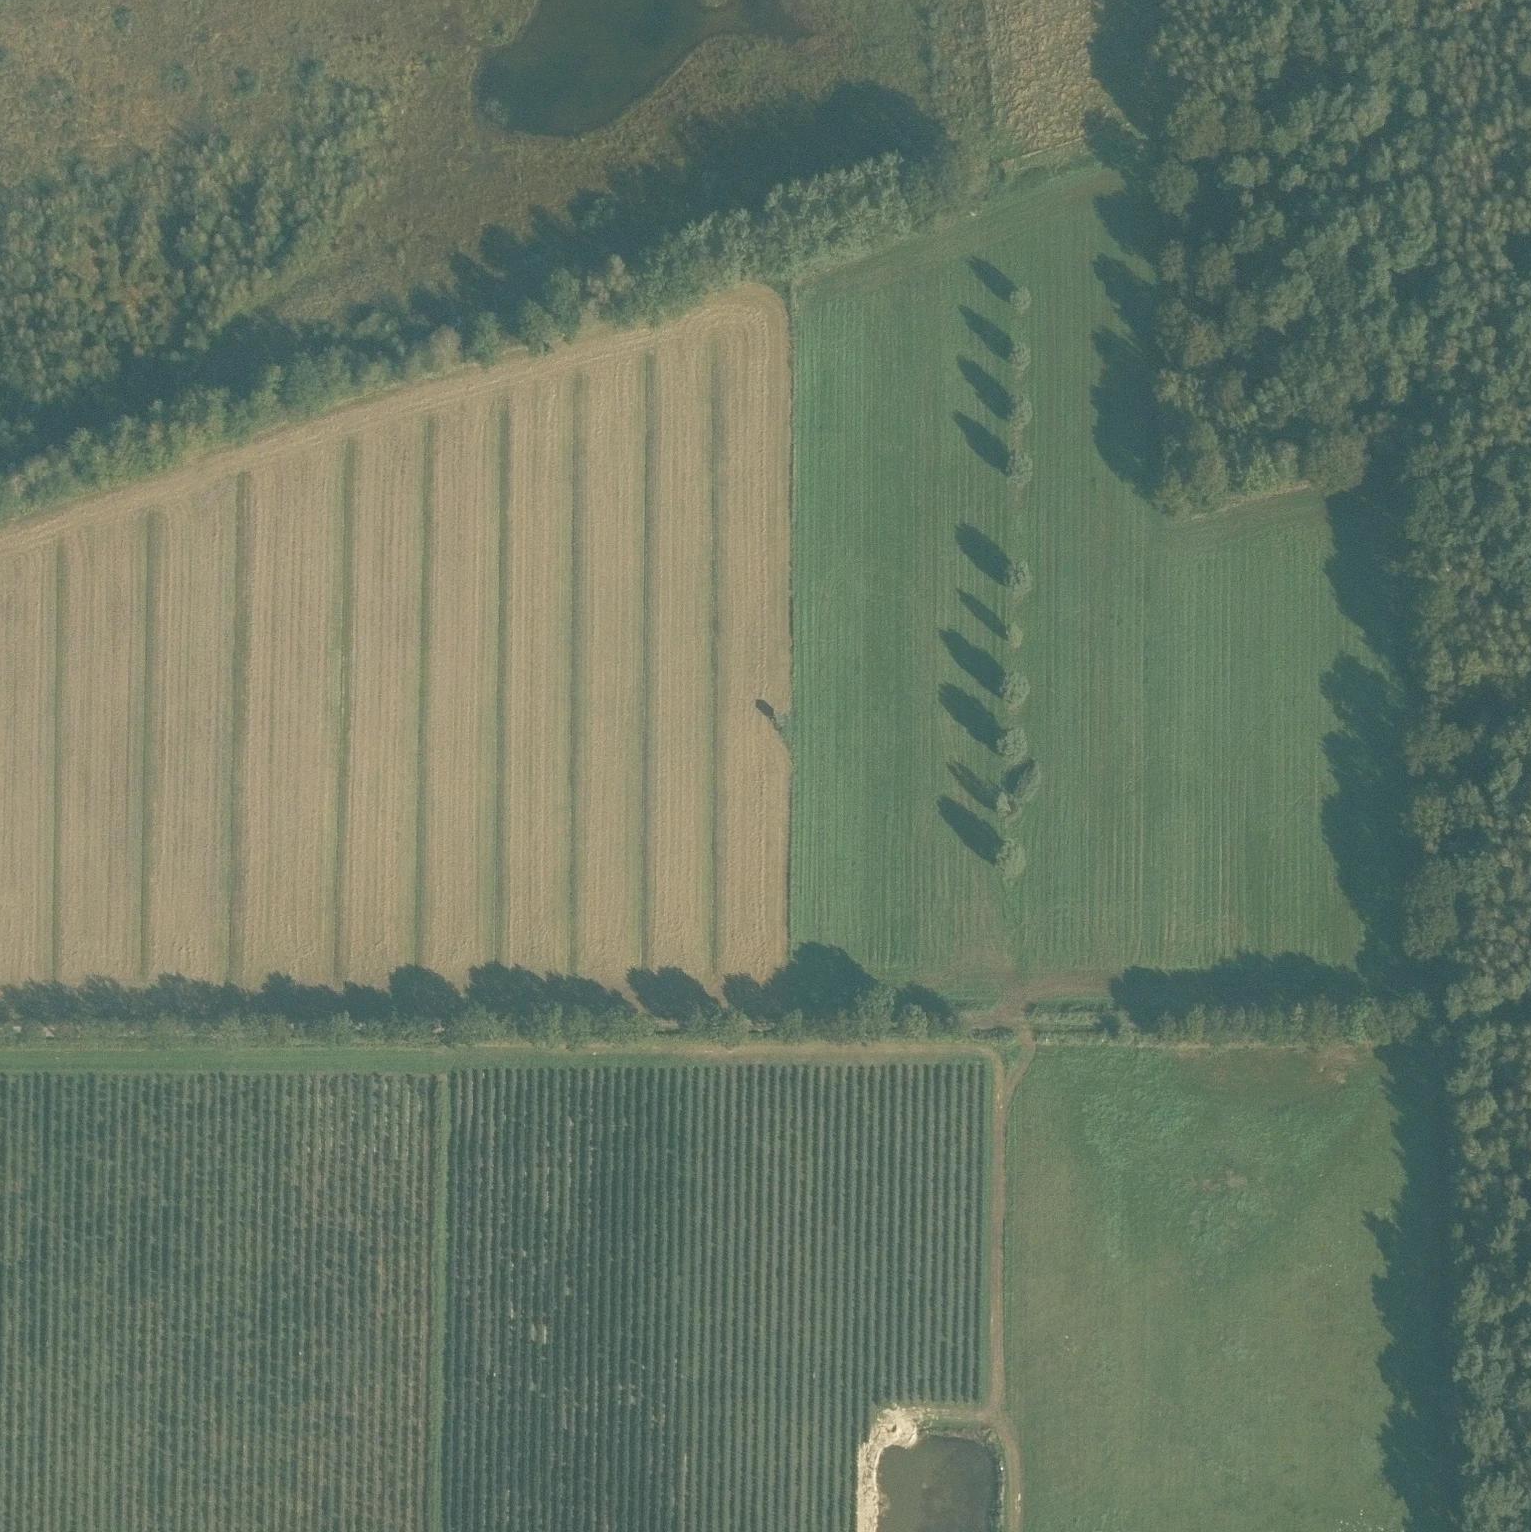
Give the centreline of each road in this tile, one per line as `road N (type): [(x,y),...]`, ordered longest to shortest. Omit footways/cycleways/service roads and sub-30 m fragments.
road 1 (track): [(985,1039),(0,1050)]

